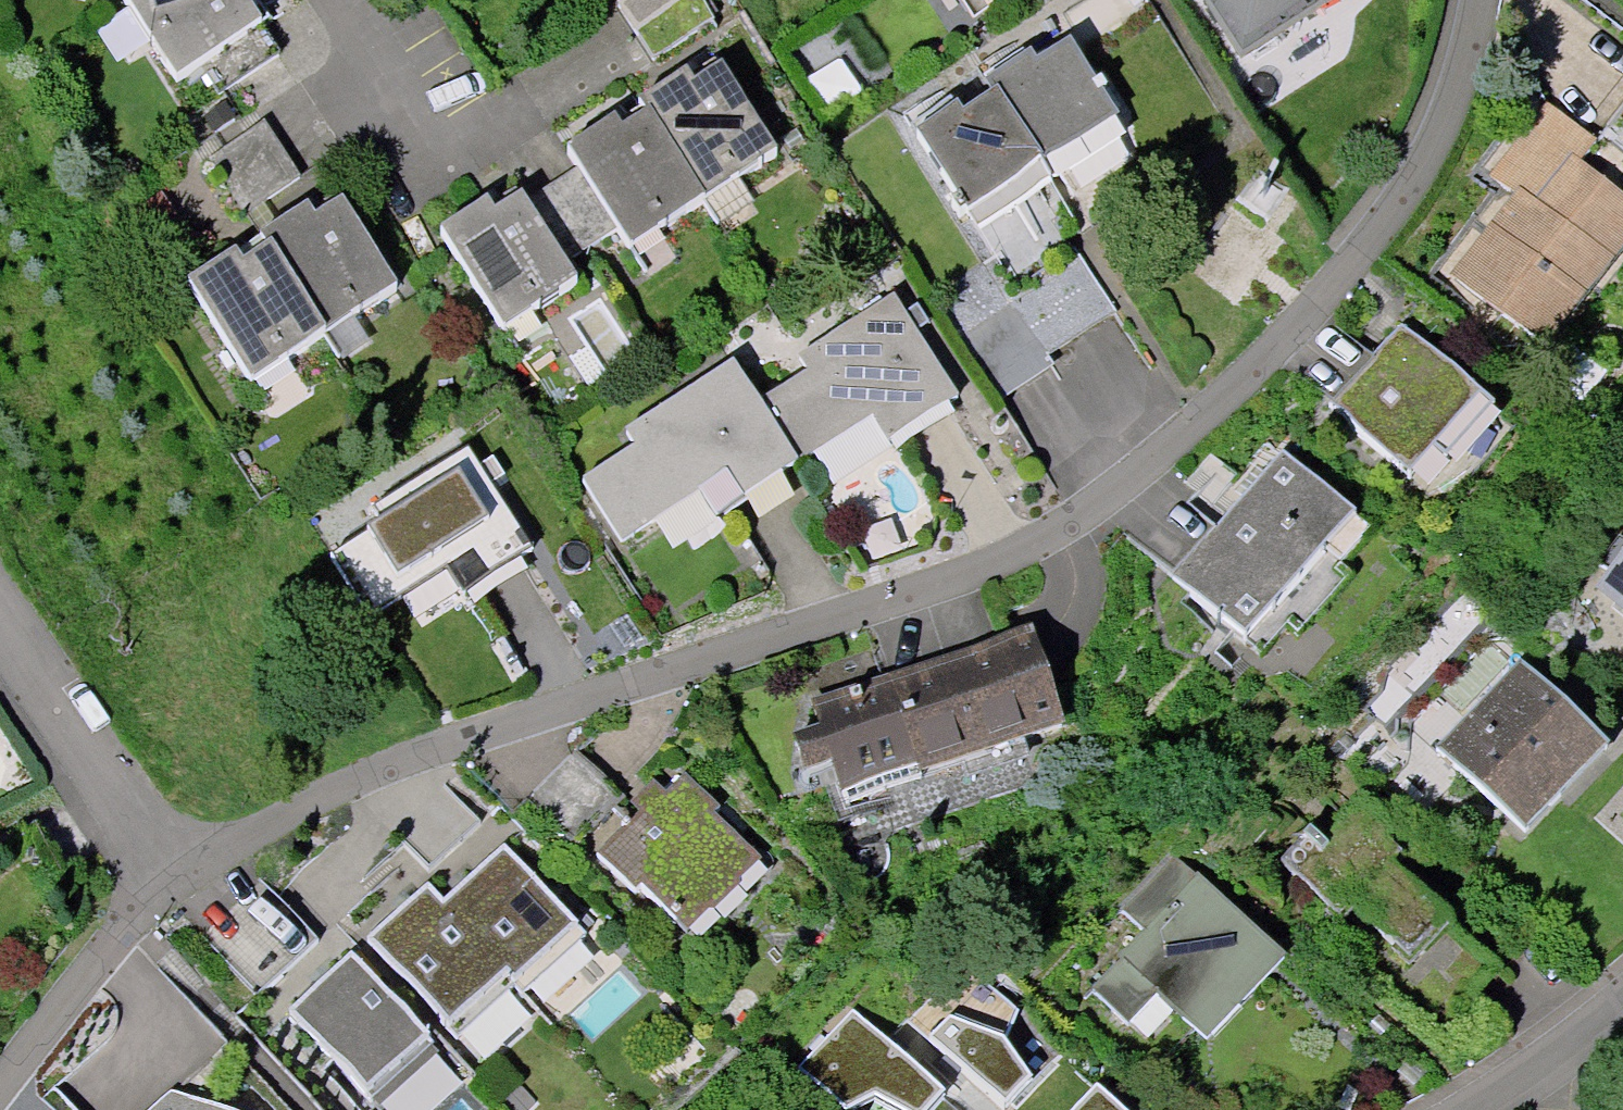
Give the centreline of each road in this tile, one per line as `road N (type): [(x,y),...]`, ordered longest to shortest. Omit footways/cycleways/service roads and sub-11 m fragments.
road 1 (residential): [(1474,0),(1440,152),(1284,357),(1091,516),(975,578),(369,781),(174,877)]
road 2 (residential): [(0,631),(174,877)]
road 3 (residential): [(174,877),(125,923),(0,1081)]
road 4 (residential): [(1622,1015),(1467,1109)]
road 5 (residential): [(412,113),(338,0)]

